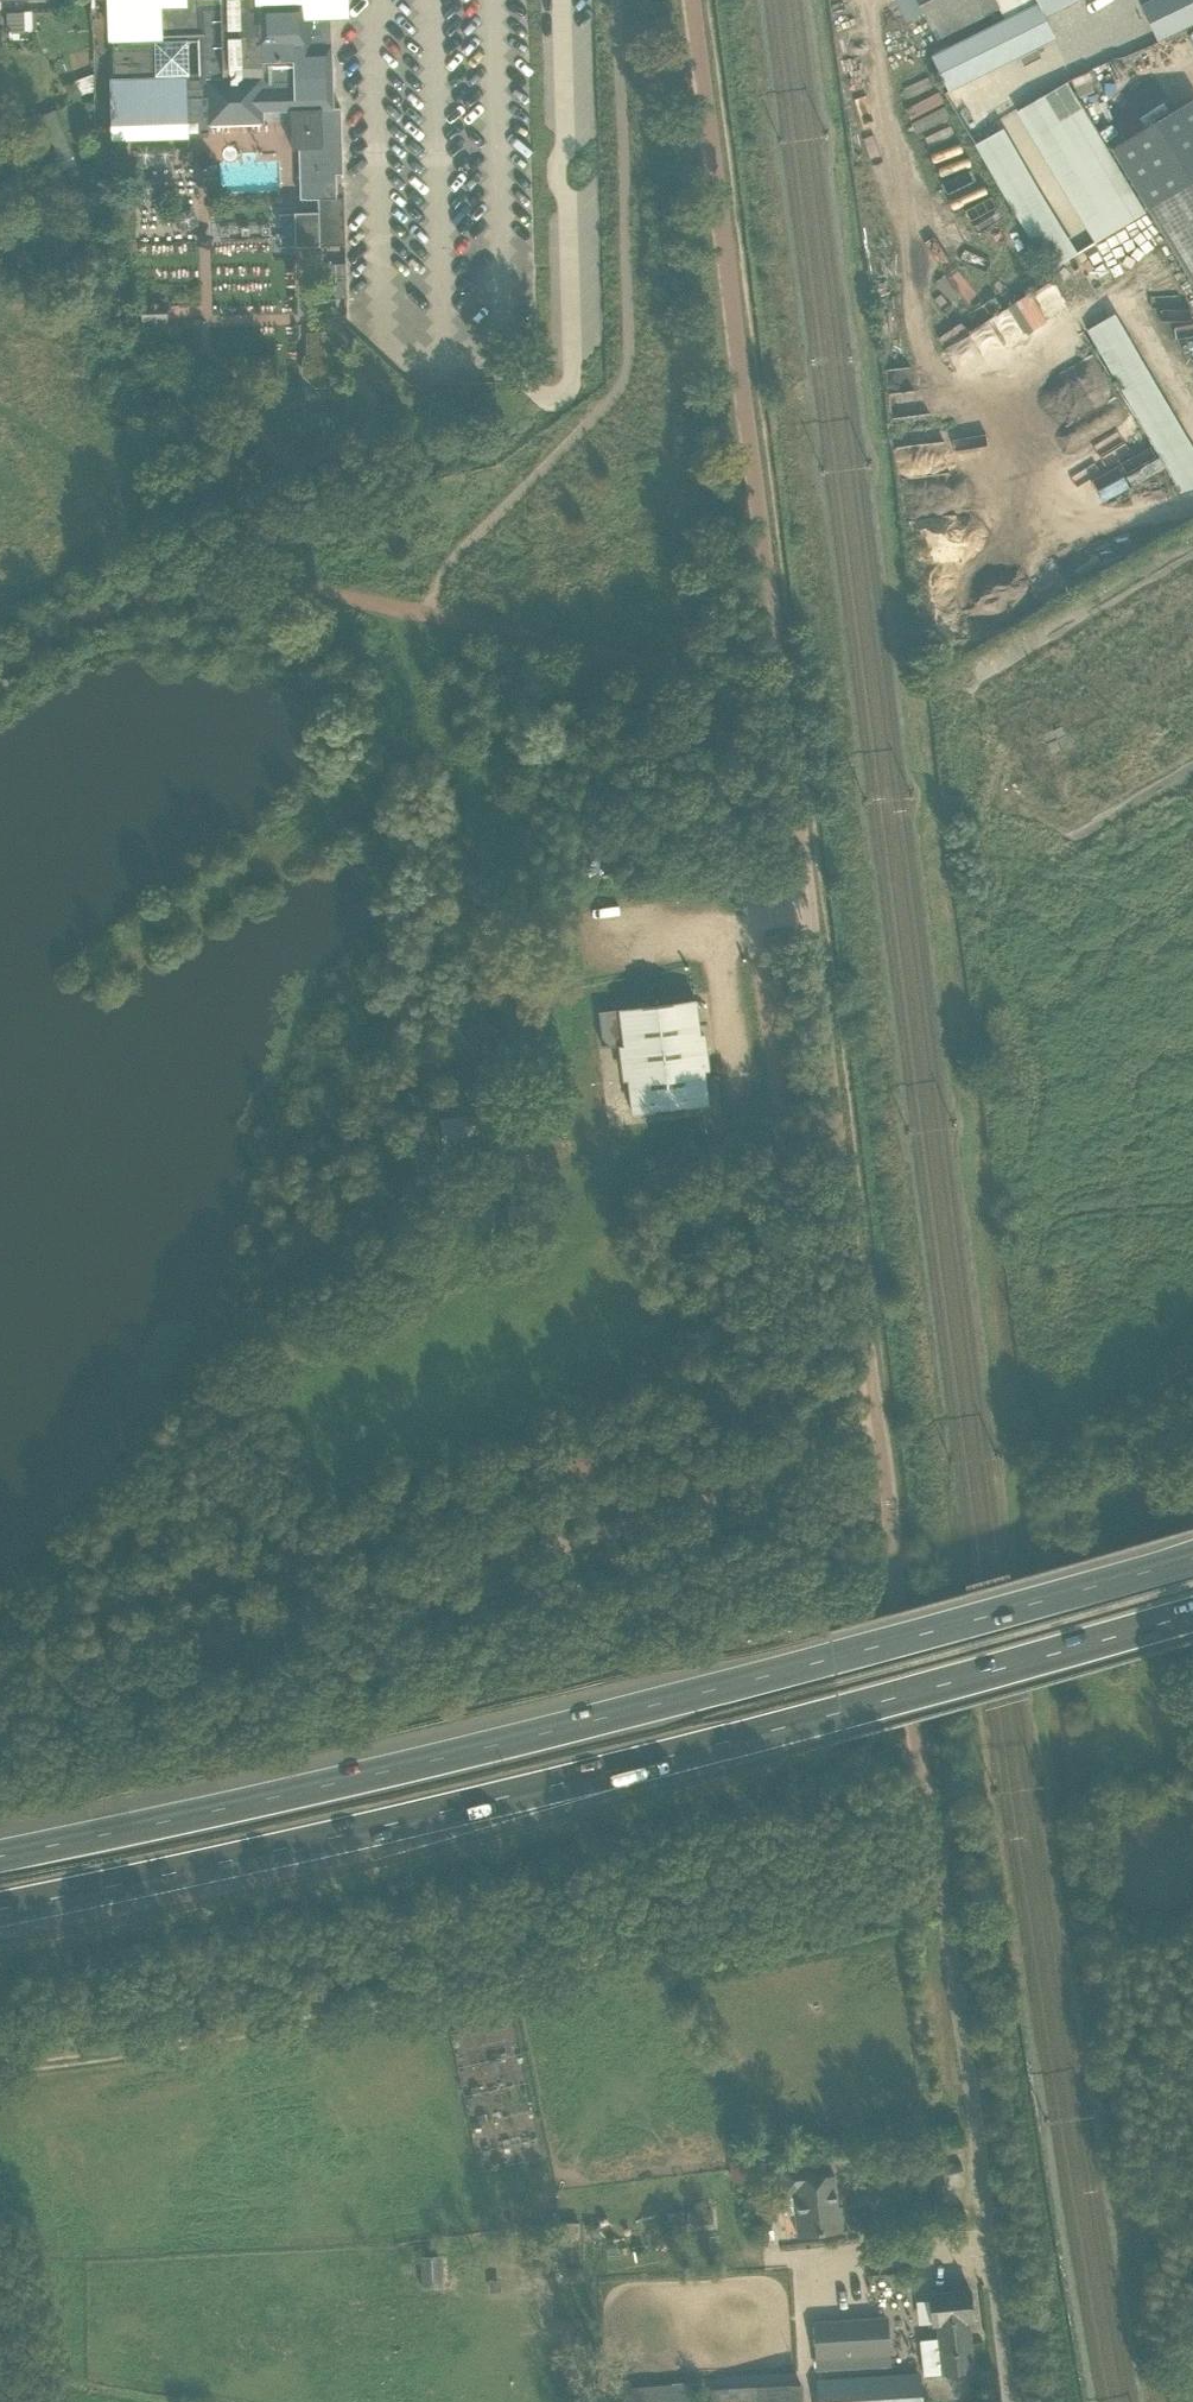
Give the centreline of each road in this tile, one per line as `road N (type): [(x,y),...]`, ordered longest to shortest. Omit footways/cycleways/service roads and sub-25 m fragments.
road 1 (unclassified): [(870,1411),(797,865),(702,0)]
road 2 (motorway): [(1192,1558),(365,1776),(0,1854)]
road 3 (motorway): [(0,1910),(385,1826),(1192,1614)]
road 4 (unclassified): [(870,1411),(927,1875),(1009,2401)]
road 5 (track): [(927,1875),(476,2003),(0,2064)]
road 6 (track): [(0,1693),(324,1612),(870,1411)]

